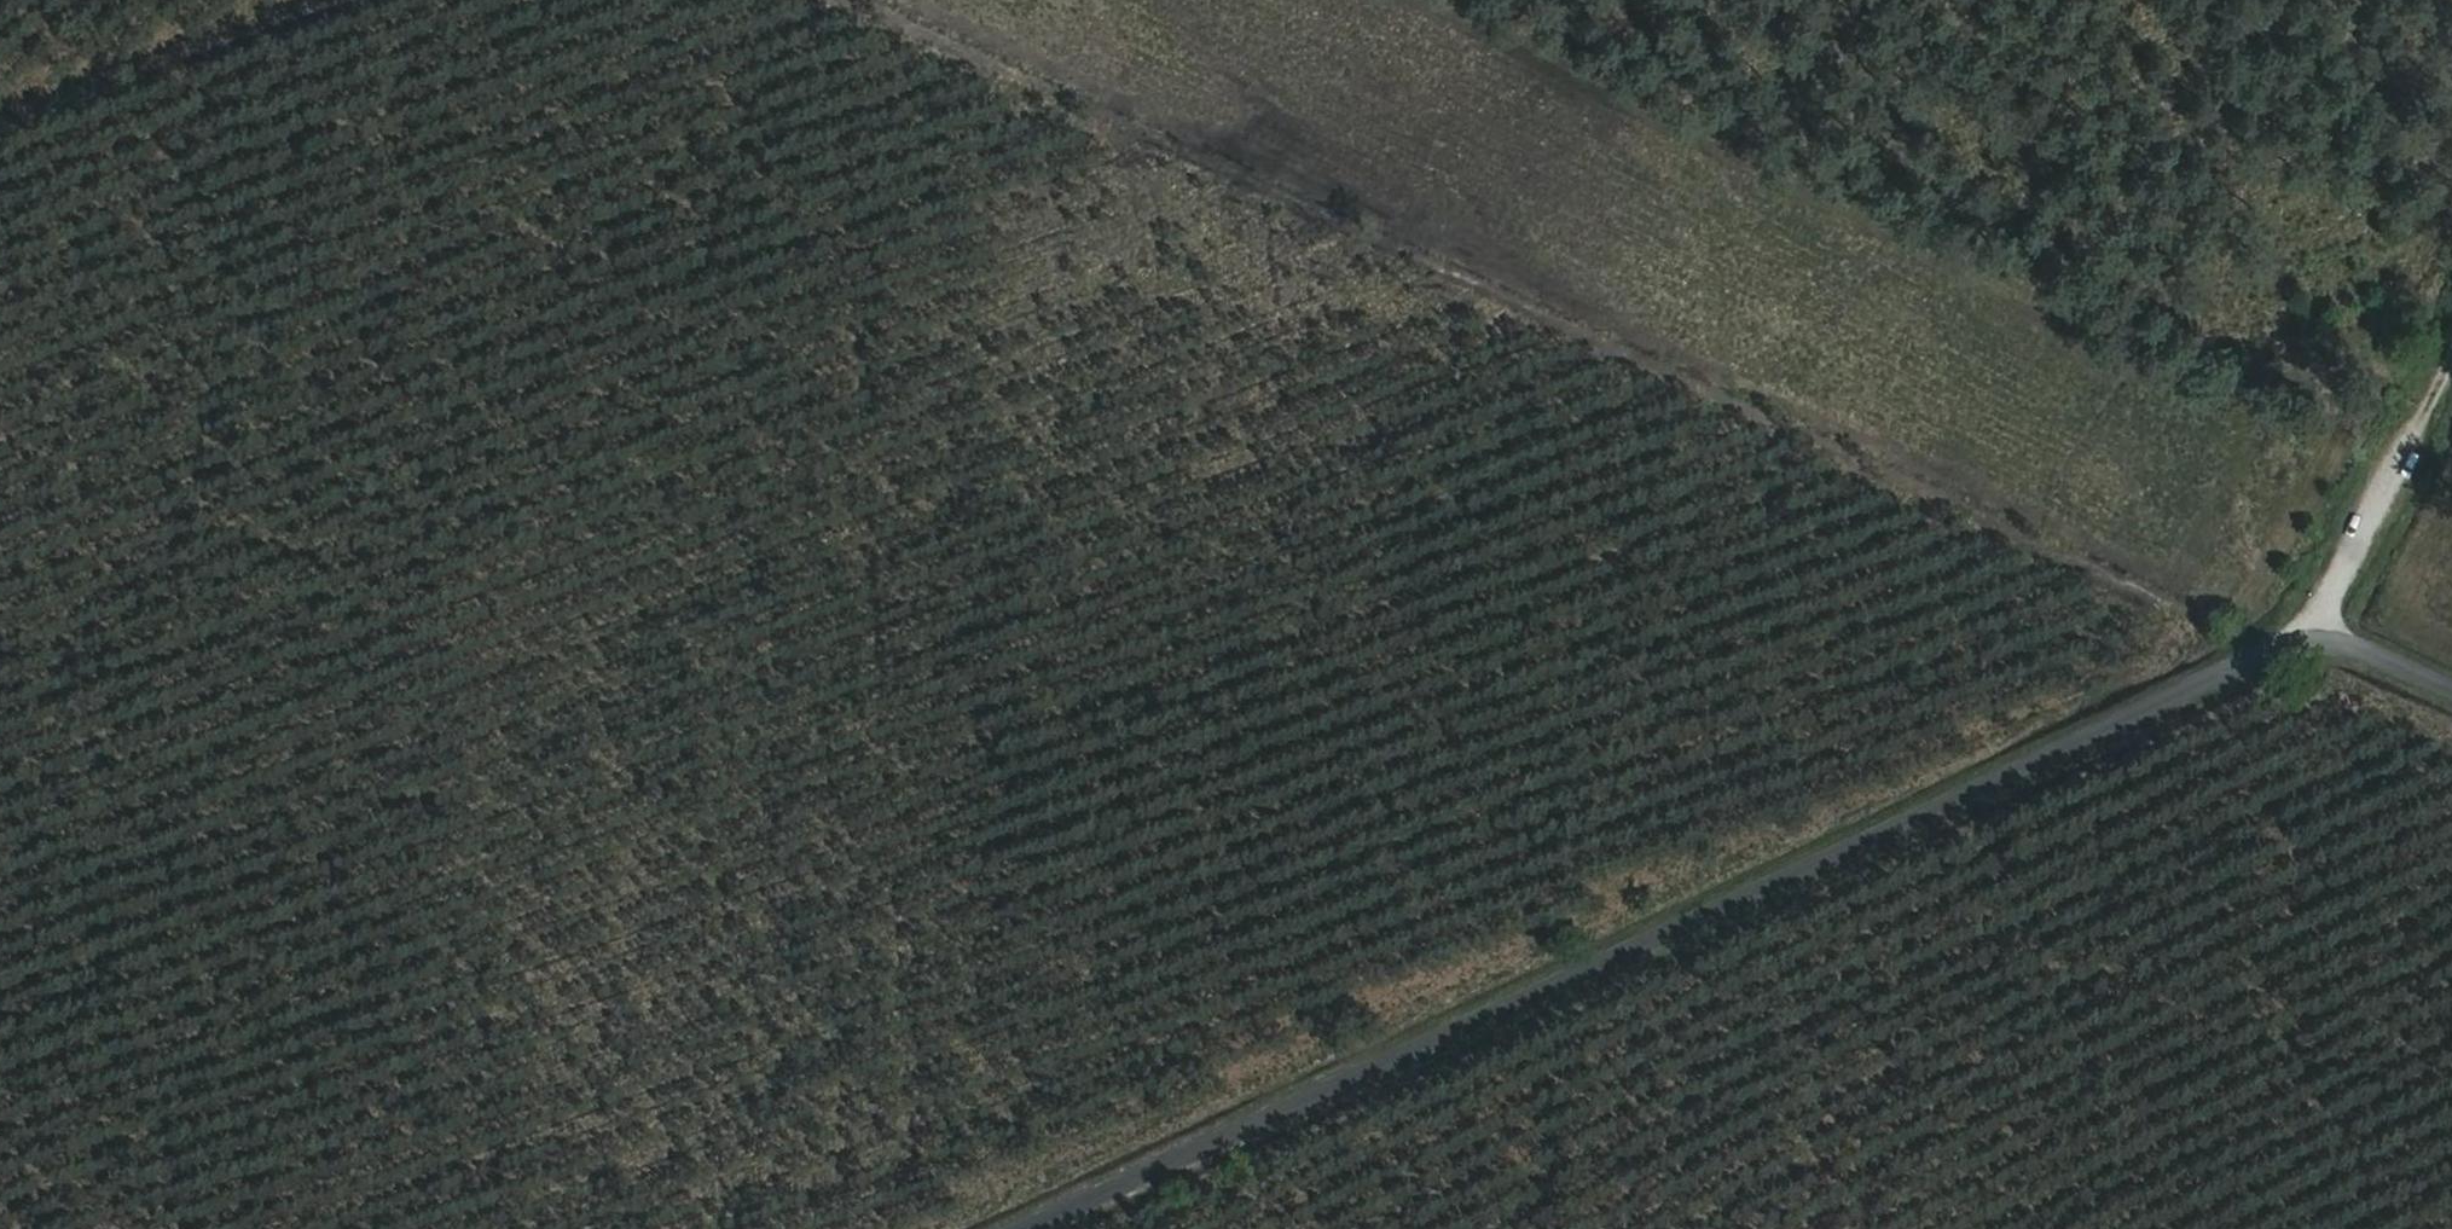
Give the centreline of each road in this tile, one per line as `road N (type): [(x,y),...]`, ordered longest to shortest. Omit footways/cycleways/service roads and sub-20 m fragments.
road 1 (unclassified): [(2451,684),(2407,663),(2325,647),(2242,672),(1024,1228)]
road 2 (track): [(2325,647),(2451,394)]

